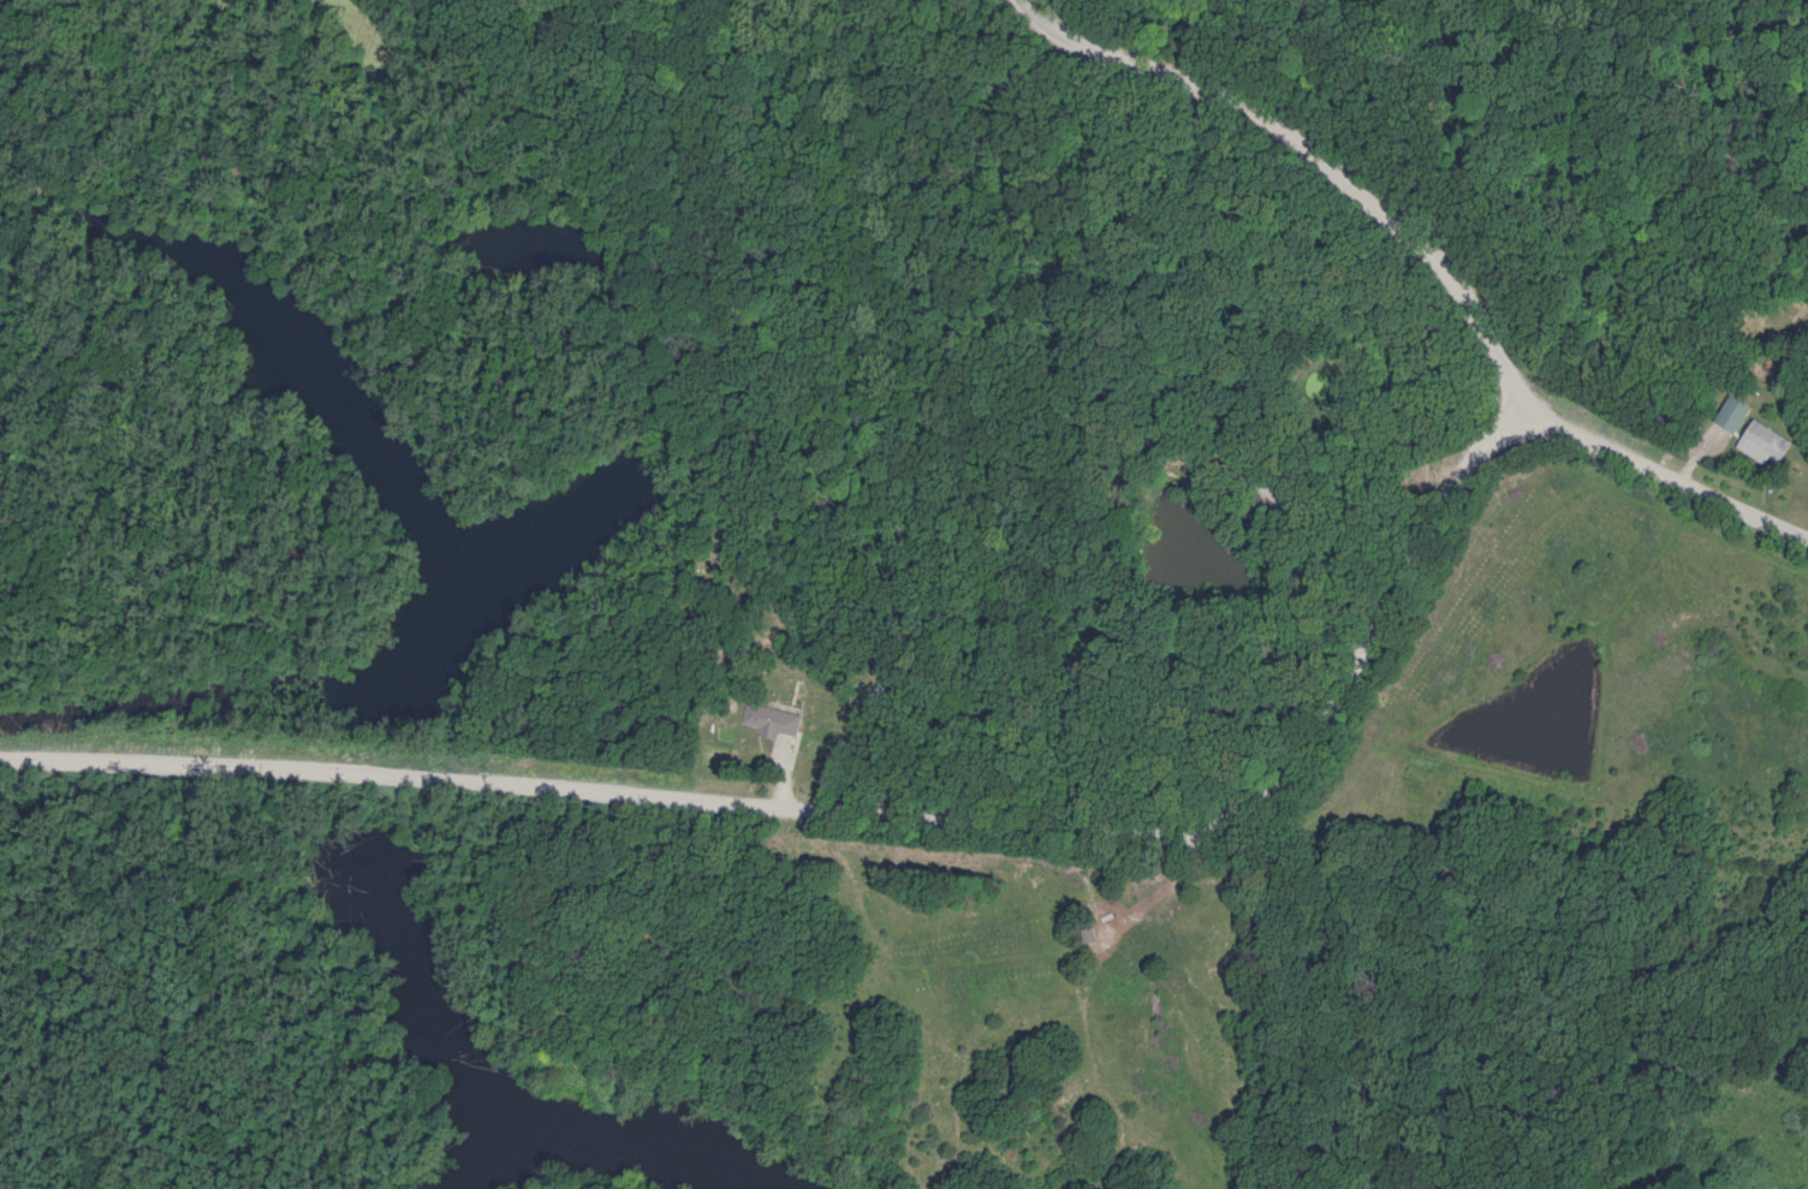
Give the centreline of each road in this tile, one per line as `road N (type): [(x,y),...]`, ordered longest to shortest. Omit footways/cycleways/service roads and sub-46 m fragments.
road 1 (residential): [(0,751),(369,767),(1161,830),(1249,805),(1485,465),(1546,420)]
road 2 (residential): [(1807,538),(1546,420),(1506,376),(1462,296),(1415,242),(1331,171),(1260,120),(1053,29),(1018,0)]

